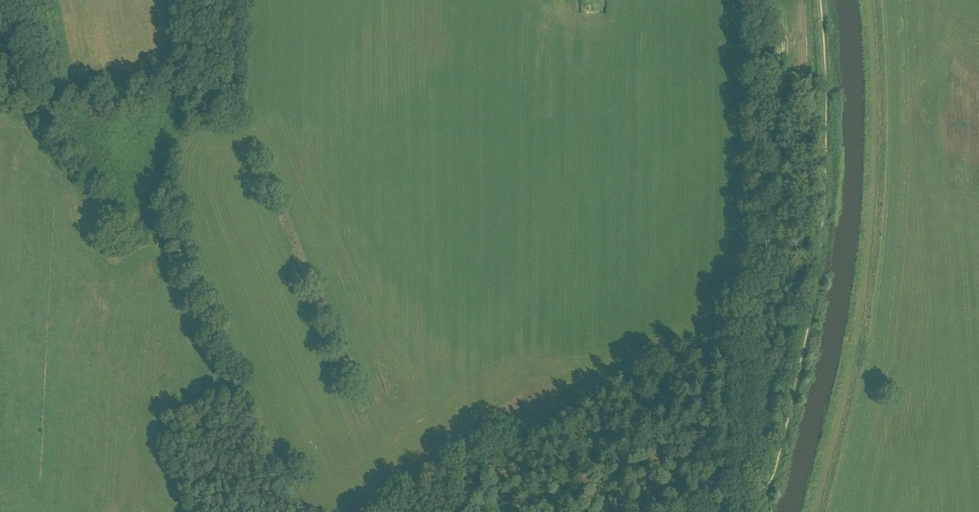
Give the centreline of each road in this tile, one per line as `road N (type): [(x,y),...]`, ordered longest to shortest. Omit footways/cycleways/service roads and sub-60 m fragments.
road 1 (track): [(762,0),(767,252),(747,332),(746,472),(722,511)]
road 2 (track): [(811,511),(855,337),(875,187),(867,0)]

